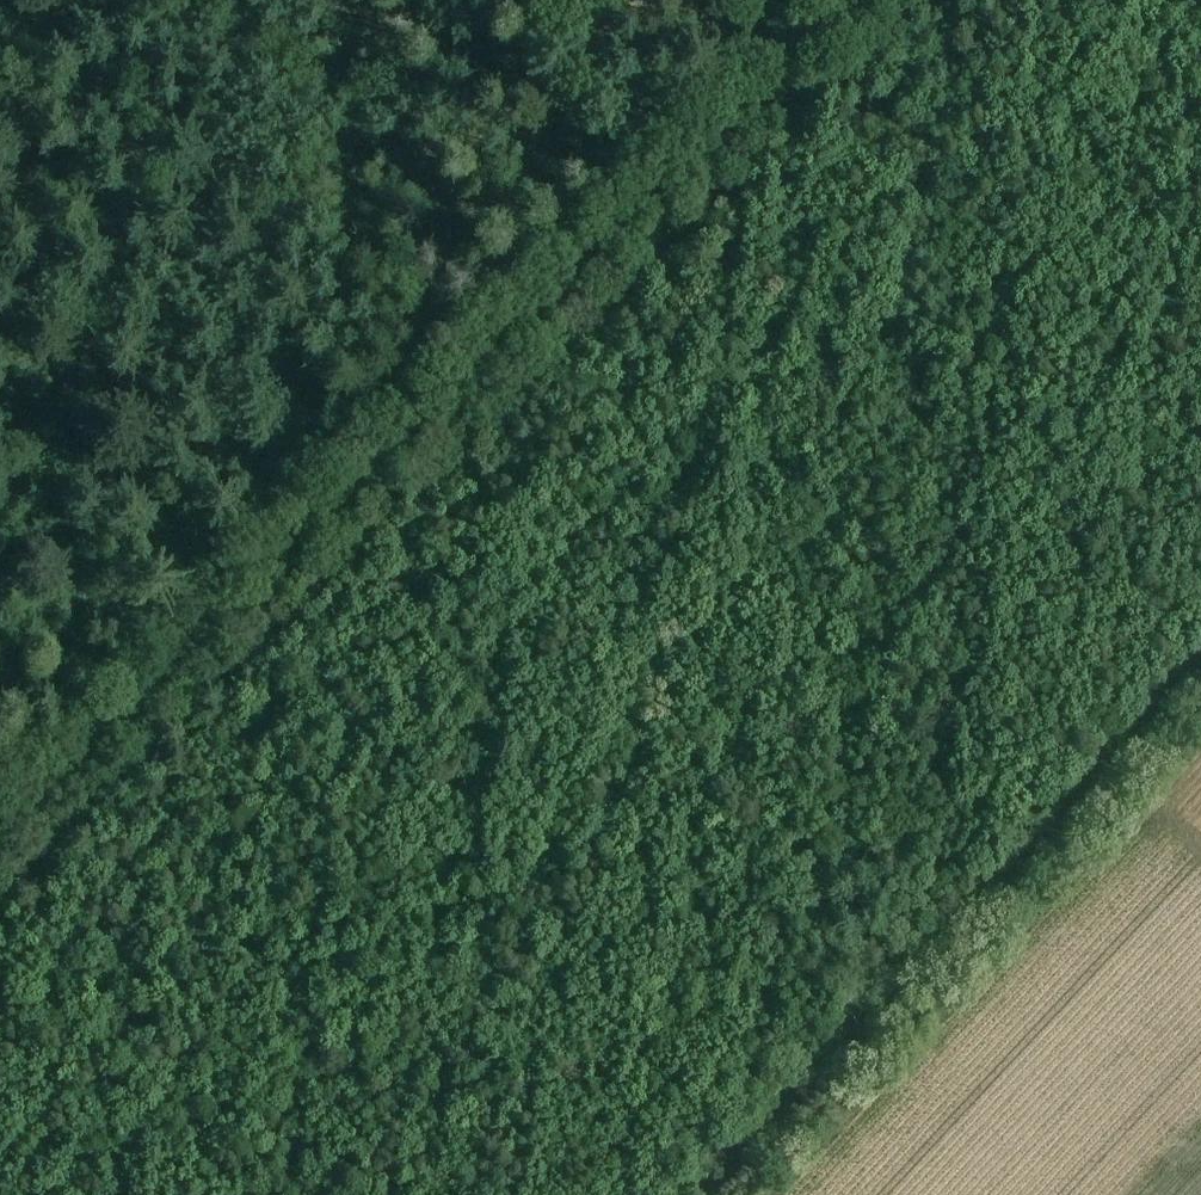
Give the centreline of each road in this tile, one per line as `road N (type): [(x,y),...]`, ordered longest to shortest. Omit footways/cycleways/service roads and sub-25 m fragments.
road 1 (track): [(846,0),(0,836)]

